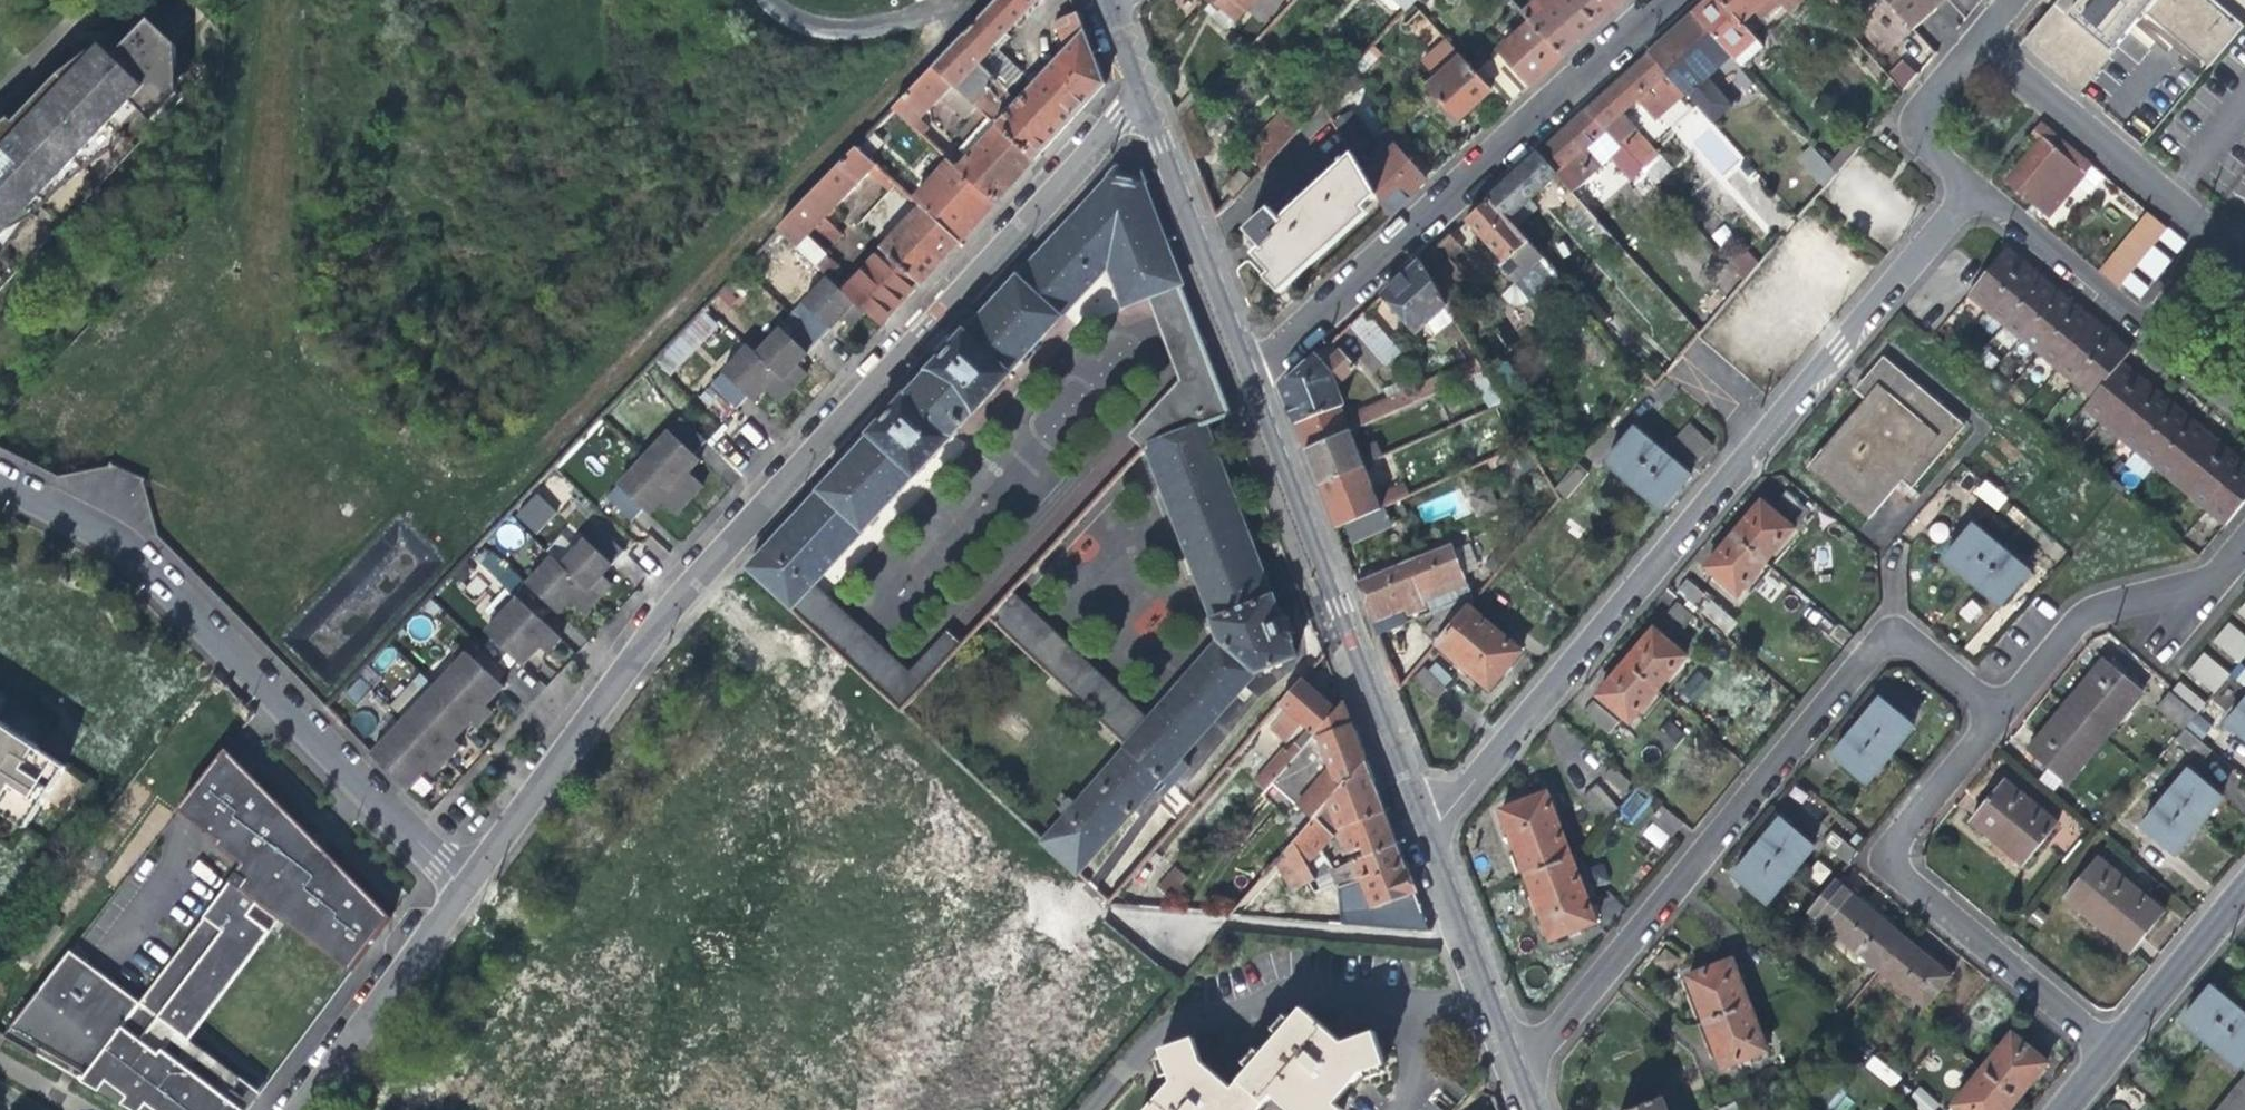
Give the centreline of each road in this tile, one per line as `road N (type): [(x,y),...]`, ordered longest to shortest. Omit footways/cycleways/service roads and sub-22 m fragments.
road 1 (residential): [(461,875),(646,622),(1140,94)]
road 2 (residential): [(1426,836),(1963,187)]
road 3 (residential): [(1516,1077),(1877,643),(1901,640),(1999,720)]
road 4 (residential): [(0,484),(122,543),(461,875)]
road 5 (residential): [(1251,380),(1669,0)]
road 6 (tertiary): [(1426,836),(1251,380)]
road 7 (residential): [(2107,1053),(1903,876),(1902,835),(1999,720)]
road 8 (residential): [(1999,720),(2072,620),(2107,594),(2192,590),(2217,578),(2244,546)]
road 9 (tertiary): [(1251,380),(1140,94)]
road 10 (residential): [(1973,34),(2201,231)]
road 11 (residential): [(299,1109),(461,875)]
road 12 (tertiary): [(1516,1077),(1426,836)]
road 13 (residential): [(2244,887),(2107,1053)]
road 14 (residential): [(1963,187),(2128,315)]
road 15 (residential): [(1963,187),(1914,147),(1905,126),(1910,104),(1973,34)]
road 16 (residential): [(2244,417),(2128,315)]

